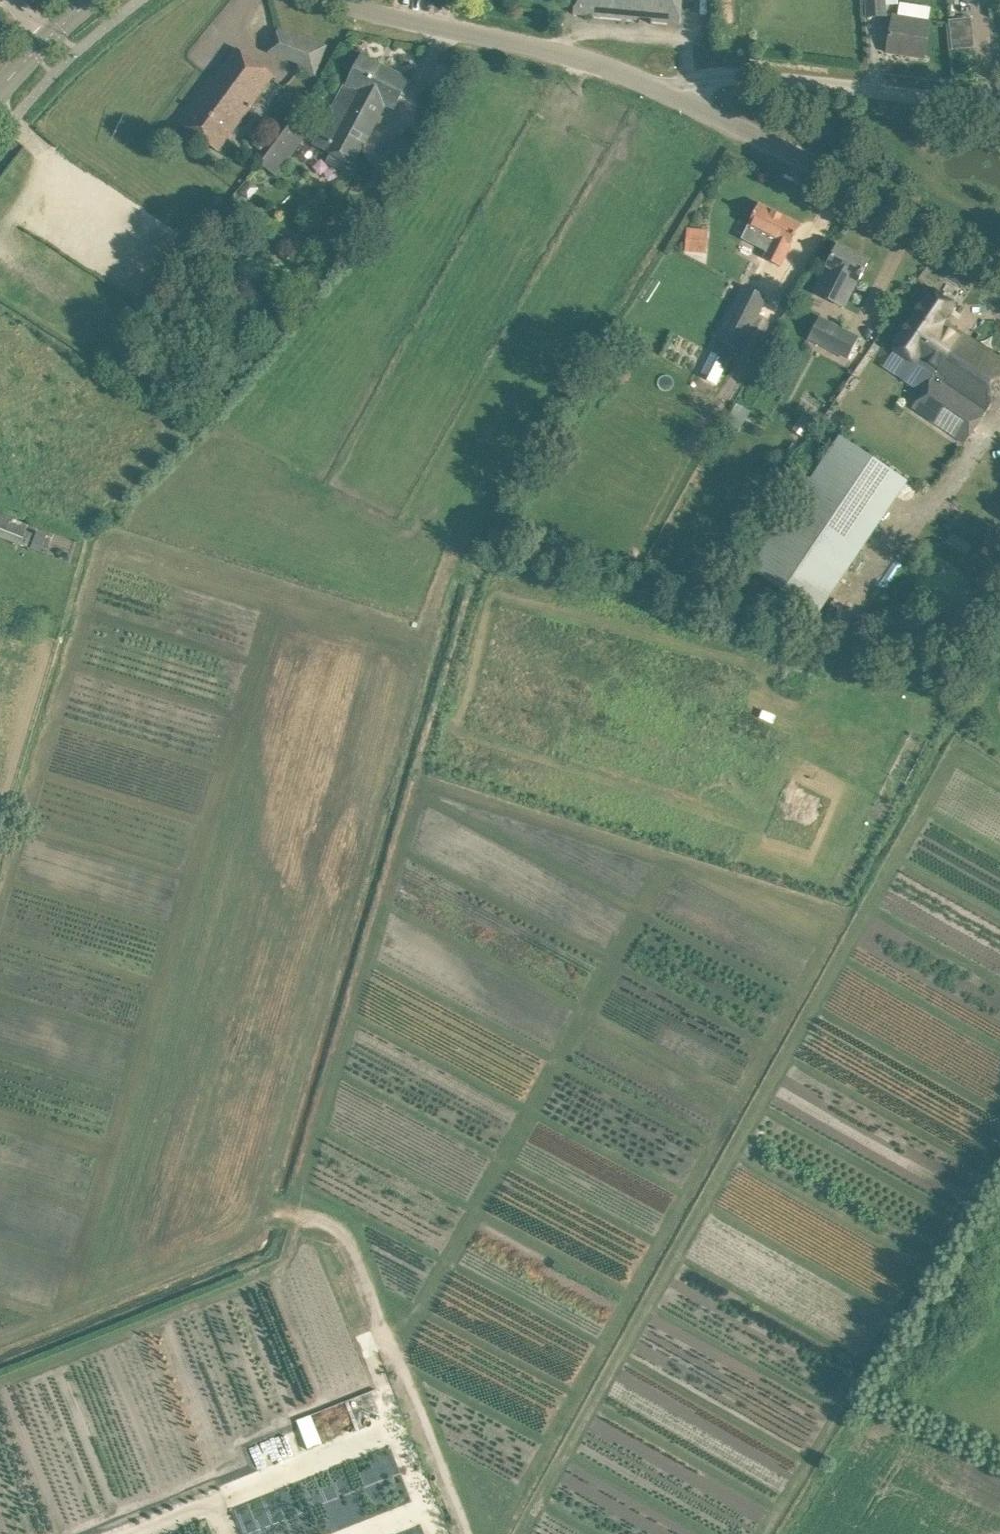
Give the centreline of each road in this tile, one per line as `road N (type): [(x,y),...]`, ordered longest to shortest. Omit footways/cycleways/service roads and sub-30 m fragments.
road 1 (unclassified): [(999,259),(675,95)]
road 2 (unclassified): [(675,95),(615,69),(335,0)]
road 3 (unclassified): [(999,107),(755,76),(721,76),(675,95)]

